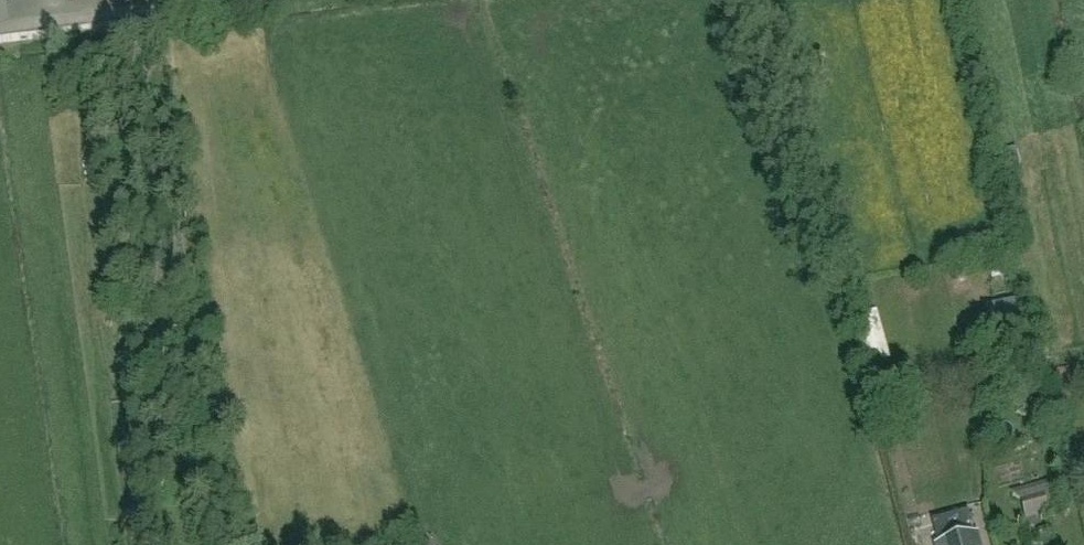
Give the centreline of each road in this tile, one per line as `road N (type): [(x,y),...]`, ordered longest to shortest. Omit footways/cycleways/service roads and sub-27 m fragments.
road 1 (unclassified): [(0,29),(226,0)]

